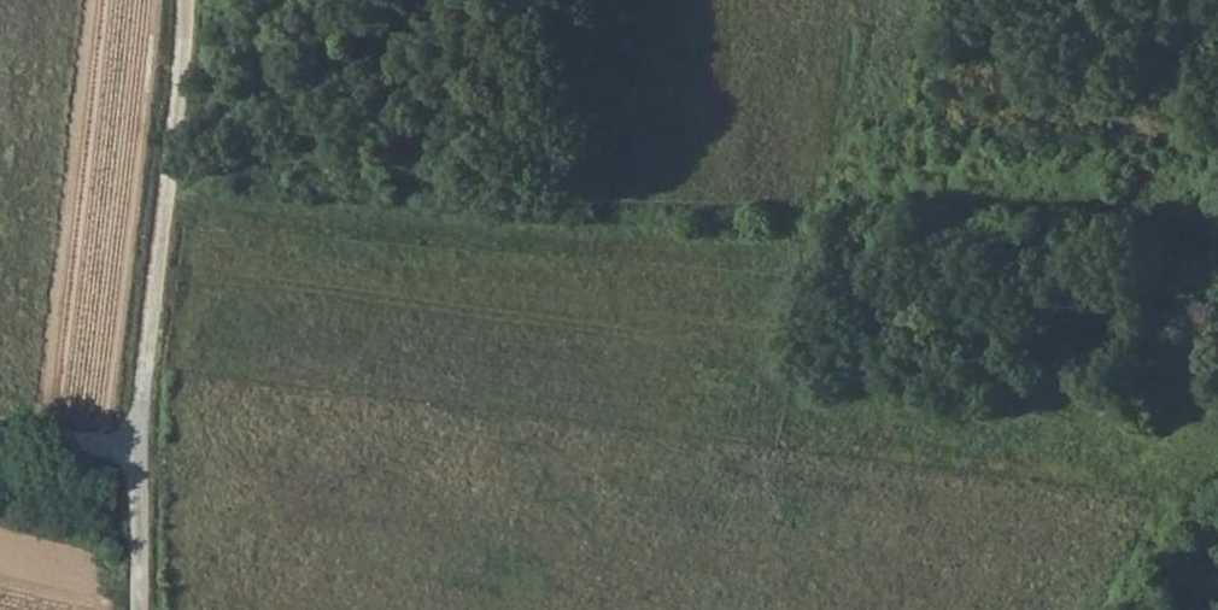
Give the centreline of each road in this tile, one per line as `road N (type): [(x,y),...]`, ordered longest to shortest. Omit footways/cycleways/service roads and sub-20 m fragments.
road 1 (track): [(139,448),(187,0)]
road 2 (unclassified): [(141,609),(139,448)]
road 3 (track): [(139,448),(0,419)]

